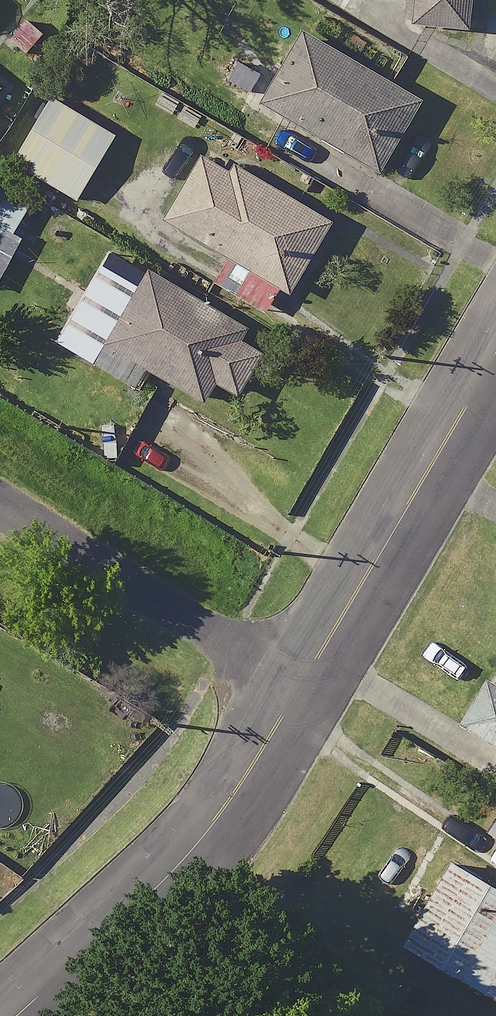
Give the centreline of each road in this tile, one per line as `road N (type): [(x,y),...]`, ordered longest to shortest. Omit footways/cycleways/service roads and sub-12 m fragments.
road 1 (residential): [(20,1015),(142,906),(197,842),(303,683)]
road 2 (residential): [(303,683),(495,356)]
road 3 (residential): [(303,683),(223,650),(0,517)]

